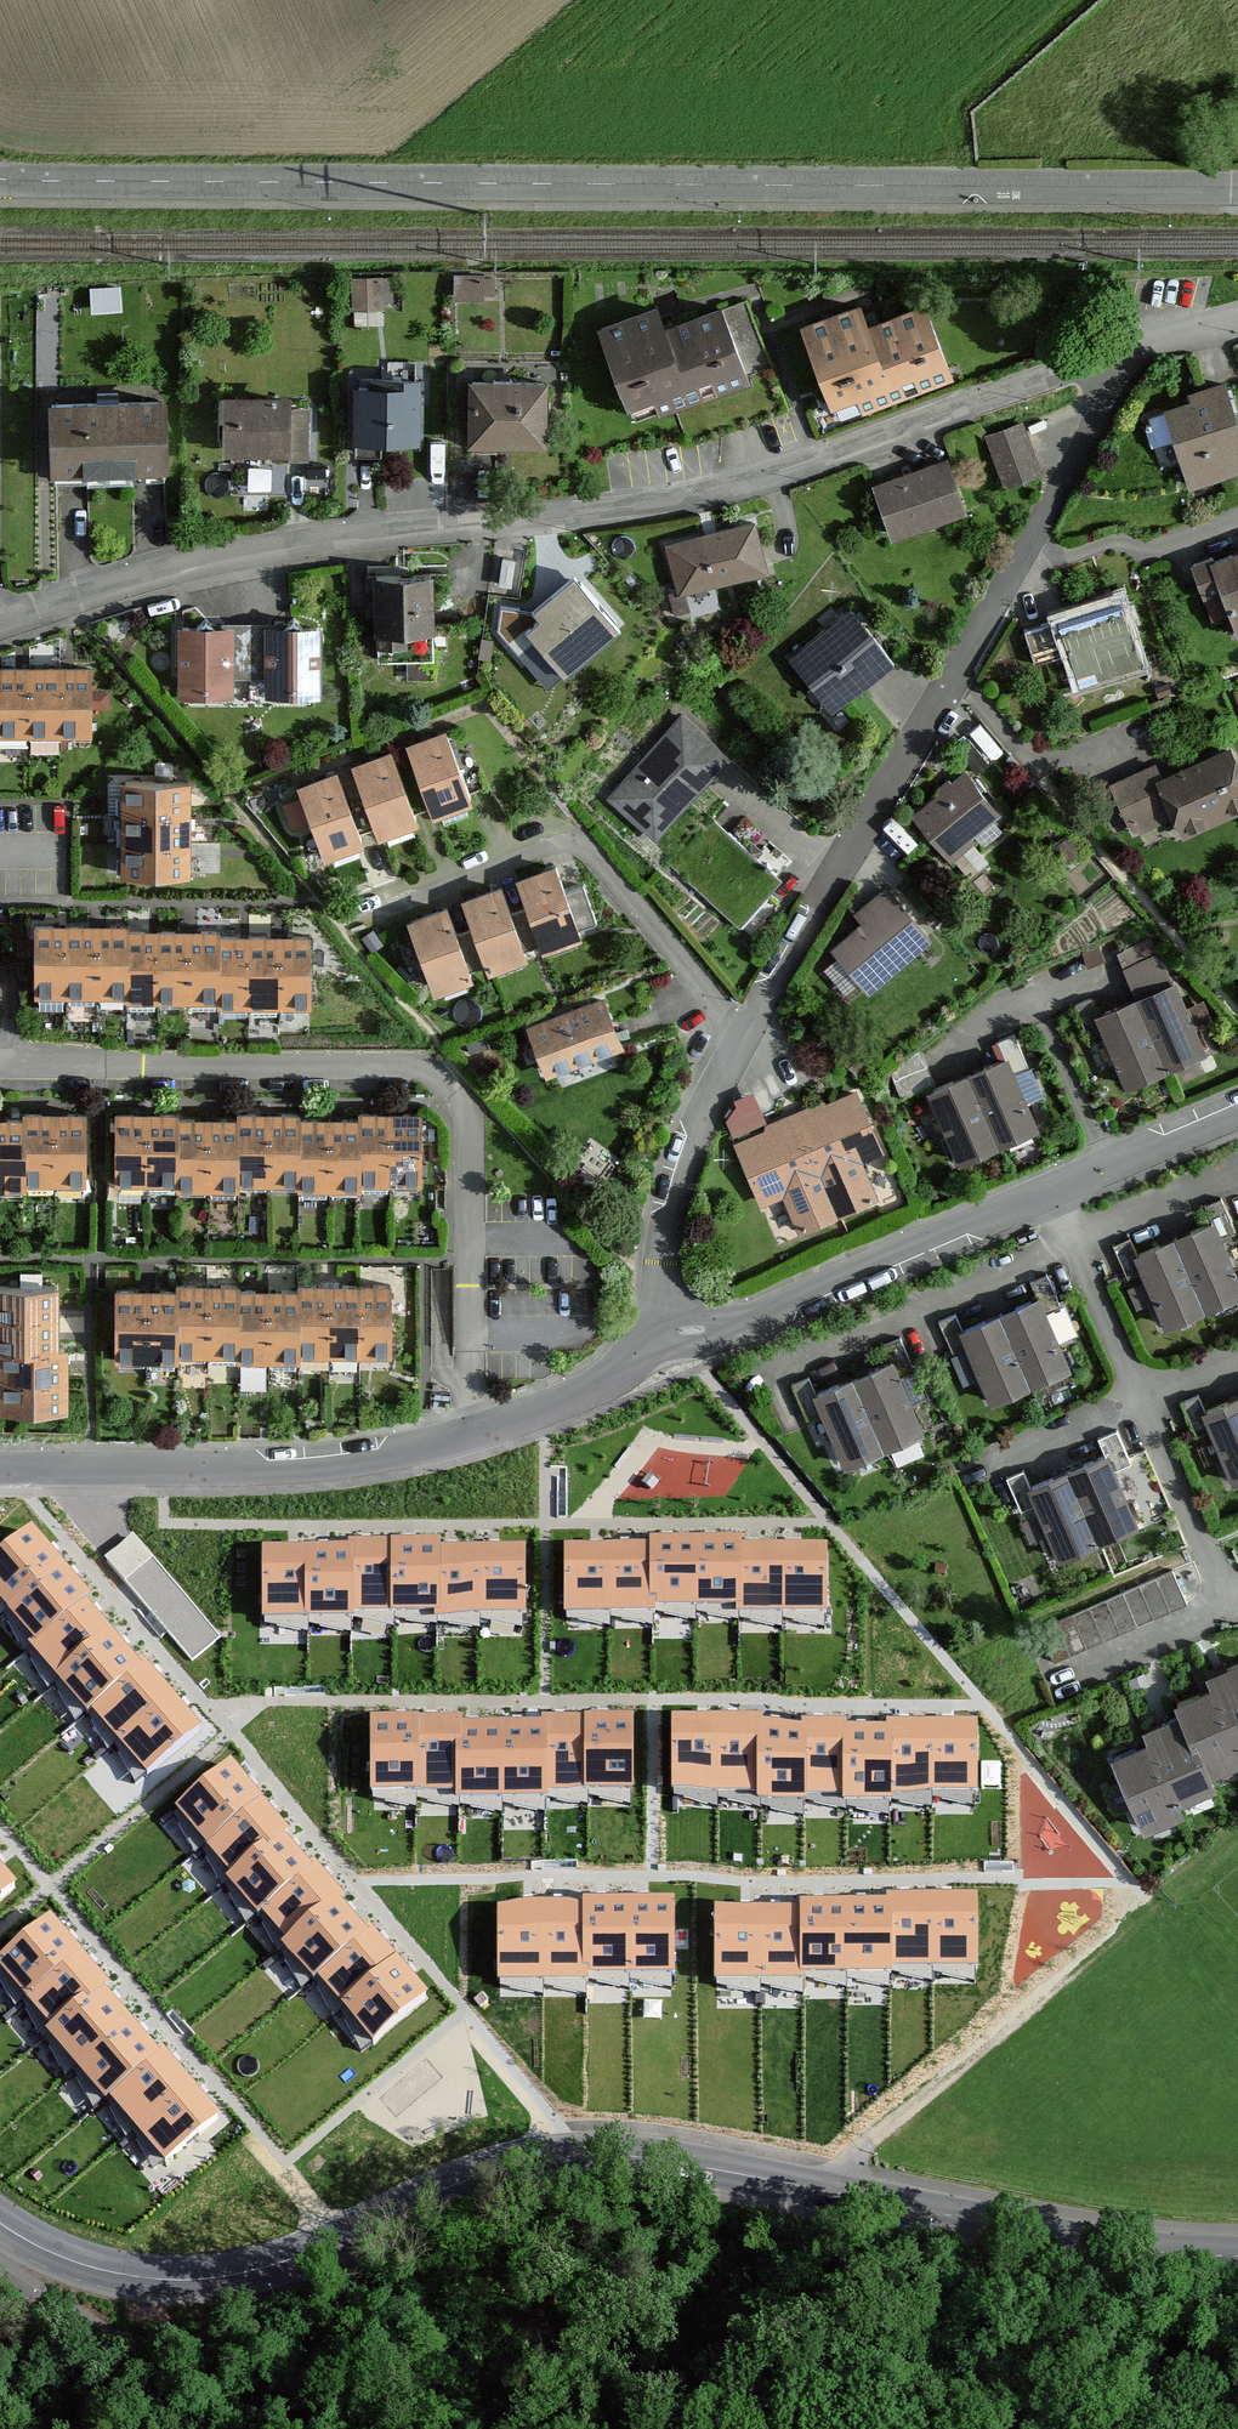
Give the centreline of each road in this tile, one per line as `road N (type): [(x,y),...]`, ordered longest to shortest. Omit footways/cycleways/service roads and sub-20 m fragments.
road 1 (tertiary): [(0,2223),(91,2268),(202,2280),(279,2263),(481,2175),(558,2158),(632,2156),(1090,2243),(1237,2255)]
road 2 (tertiary): [(1237,189),(0,183)]
road 3 (residential): [(0,629),(179,571),(354,538),(665,507),(1106,359)]
road 4 (residential): [(665,1337),(667,1230),(709,1099),(1080,454),(1106,359)]
road 5 (residential): [(0,1469),(349,1465),(471,1436),(557,1404),(665,1337)]
road 6 (residential): [(665,1337),(767,1312),(1237,1110)]
road 7 (track): [(1237,1841),(811,2187)]
road 8 (track): [(144,2428),(0,2238)]
road 9 (residential): [(1106,359),(1237,320)]

